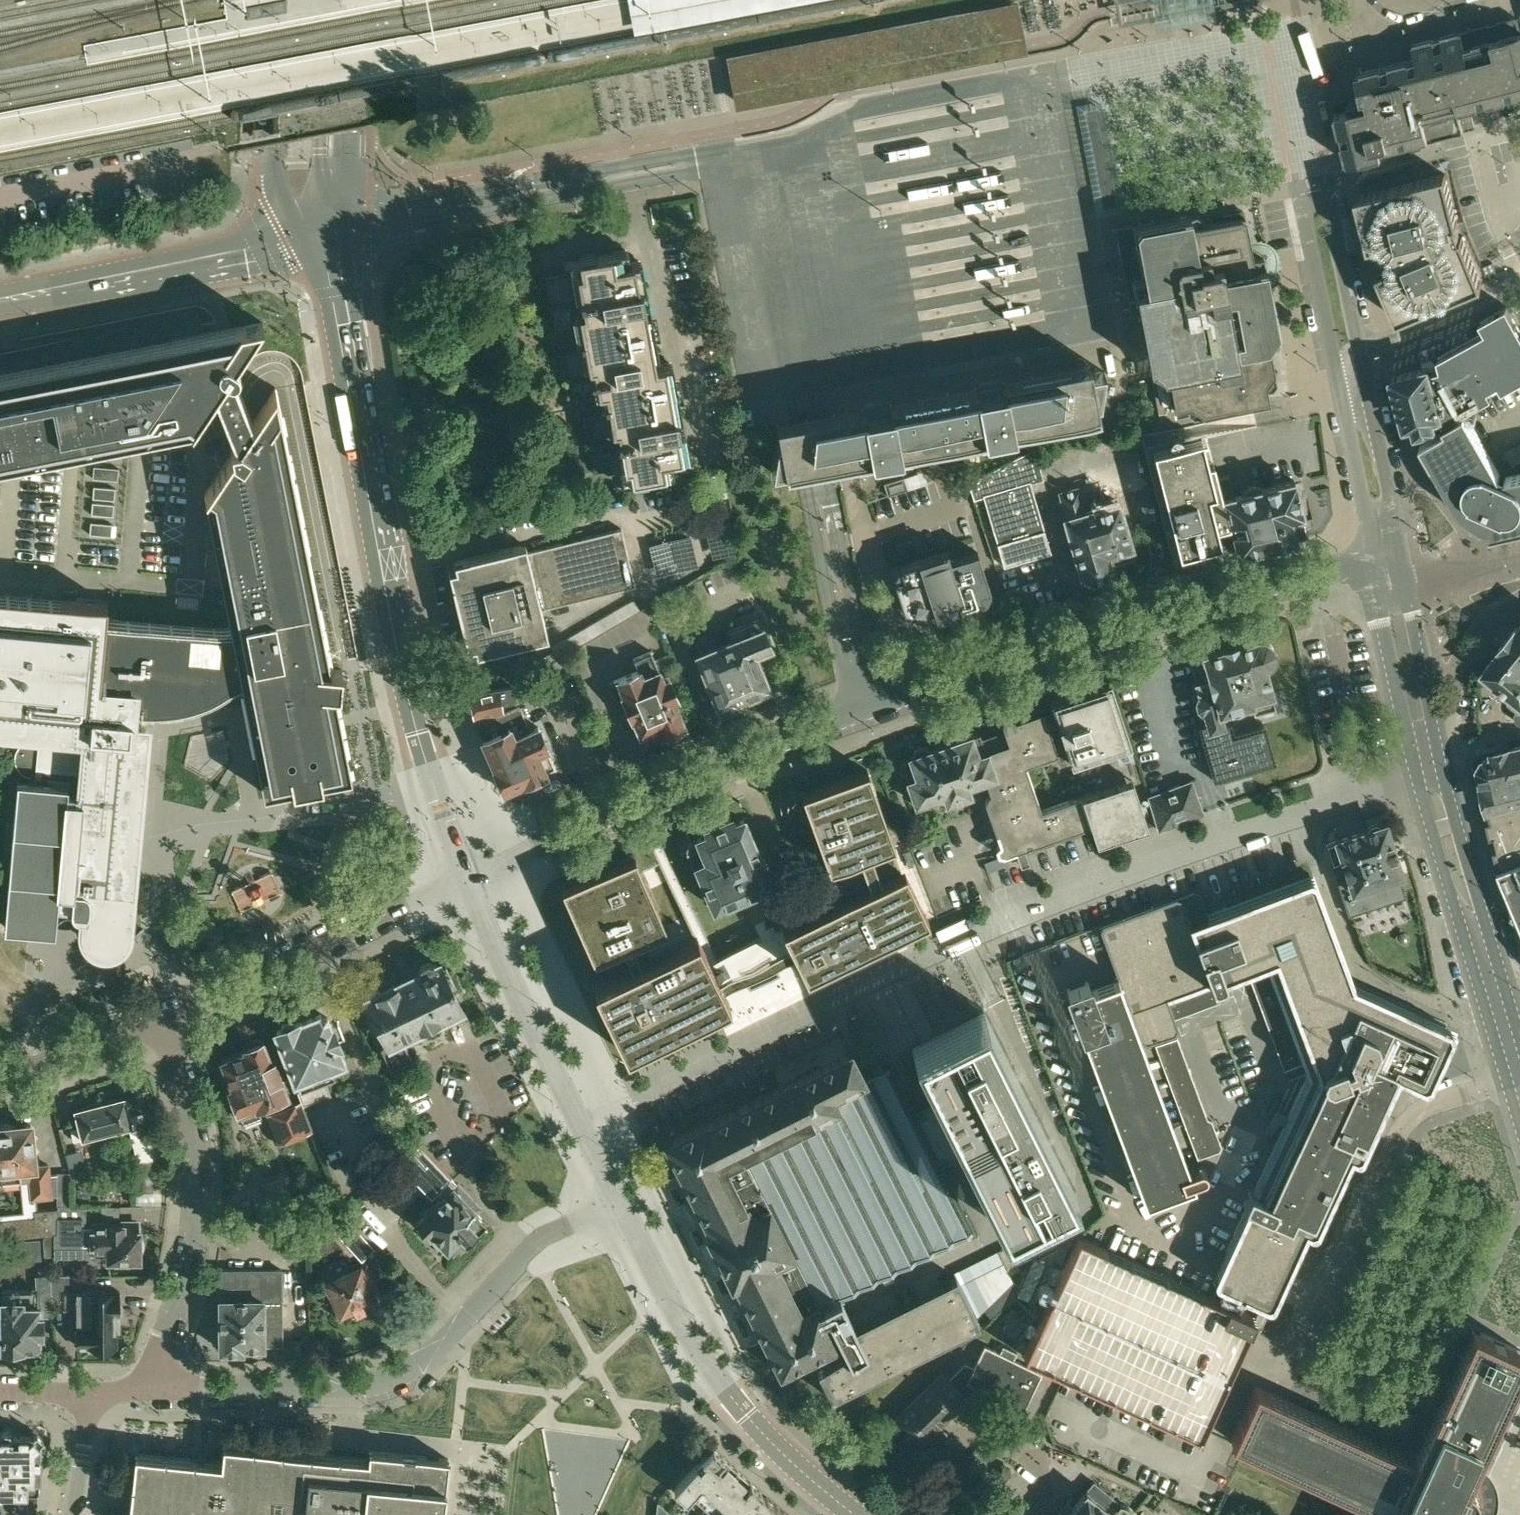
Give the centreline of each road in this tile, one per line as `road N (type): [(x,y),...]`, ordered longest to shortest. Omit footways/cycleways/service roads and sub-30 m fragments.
road 1 (residential): [(466,876),(891,696),(1181,606),(1387,555)]
road 2 (residential): [(158,1388),(341,1386),(394,1374),(444,1339),(534,1243),(618,1199)]
road 3 (residential): [(1519,1075),(1444,817),(1394,589)]
road 4 (secondary): [(466,876),(406,686),(356,391)]
road 5 (secondary): [(618,1199),(726,1389),(856,1514)]
road 6 (residential): [(158,1388),(199,1208),(198,1146),(164,1021)]
road 7 (residential): [(1382,530),(1391,499),(1330,208),(1314,201)]
road 8 (residential): [(1314,201),(1303,214),(1364,505),(1382,530)]
road 9 (residential): [(164,1021),(466,876)]
road 10 (secondary): [(0,300),(303,240)]
road 11 (secondary): [(579,1122),(466,876)]
road 12 (secondary): [(277,0),(271,155),(303,240)]
road 13 (secondary): [(349,231),(355,0)]
road 14 (residential): [(0,1070),(164,1021)]
road 15 (secondary): [(356,391),(349,231)]
road 16 (secondary): [(303,240),(356,391)]
road 17 (residential): [(1394,589),(1519,561)]
road 18 (residential): [(73,1514),(87,1393)]

